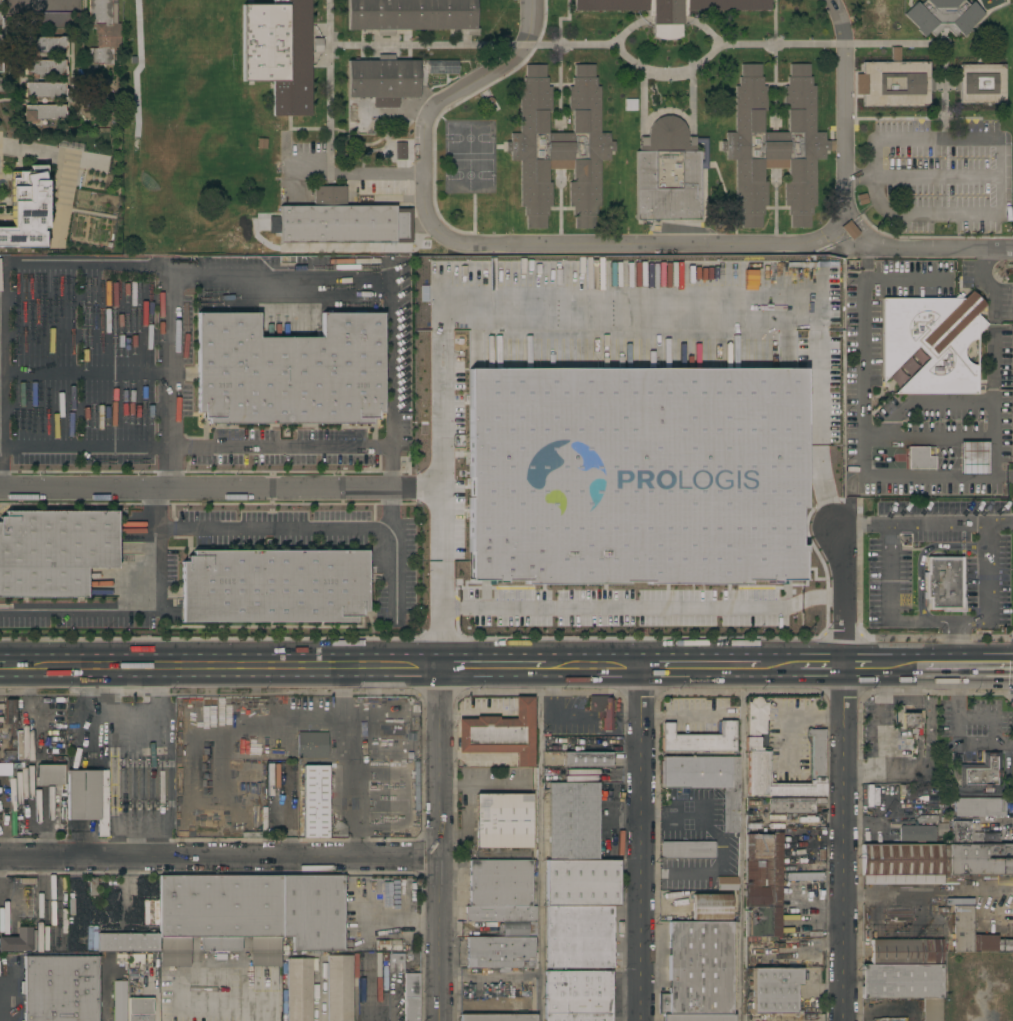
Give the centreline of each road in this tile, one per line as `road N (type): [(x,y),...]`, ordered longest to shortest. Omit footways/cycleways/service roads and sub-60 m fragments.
road 1 (residential): [(845,210),(811,244),(472,244),(442,232),(427,206),(427,121),(437,105),(518,57),(533,29),(533,0)]
road 2 (residential): [(441,855),(0,856)]
road 3 (primary): [(15,665),(441,667)]
road 4 (tertiary): [(642,1020),(642,666)]
road 5 (residential): [(441,1020),(441,667)]
road 6 (tertiary): [(844,667),(844,1020)]
road 7 (residential): [(173,490),(175,271)]
road 8 (residential): [(173,490),(388,490)]
road 9 (residential): [(845,210),(842,22),(830,0)]
road 10 (residential): [(0,272),(175,271)]
road 11 (residential): [(0,490),(173,490)]
road 12 (residential): [(850,255),(877,246),(1012,250)]

